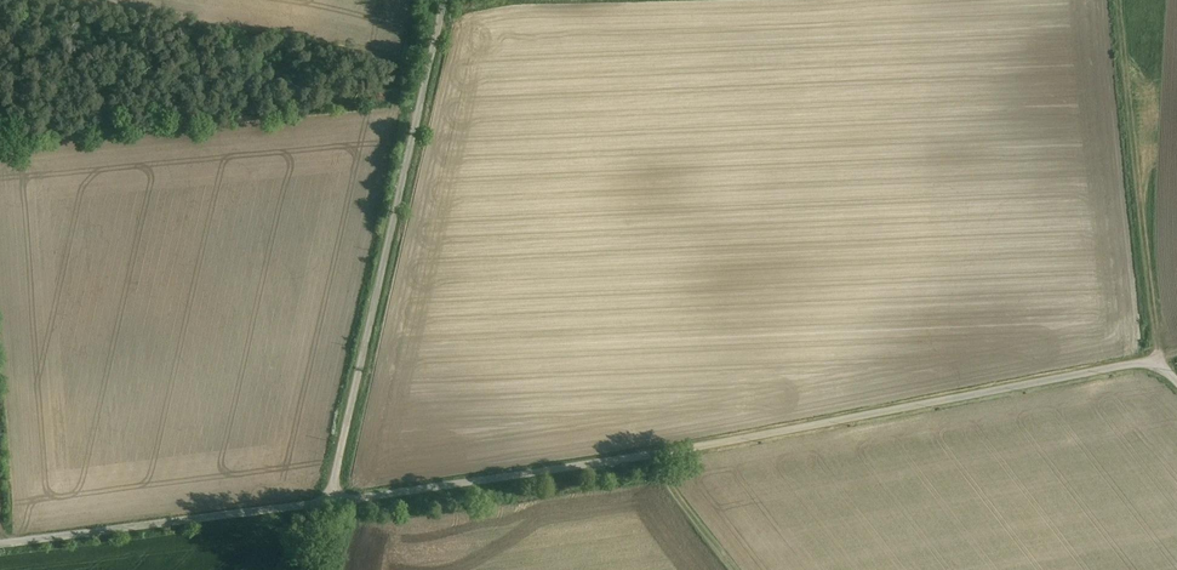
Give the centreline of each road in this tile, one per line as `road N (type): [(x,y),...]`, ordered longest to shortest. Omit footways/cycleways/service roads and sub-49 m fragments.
road 1 (unclassified): [(328,502),(697,446),(1162,357)]
road 2 (unclassified): [(328,502),(443,0)]
road 3 (track): [(1162,357),(1120,0)]
road 4 (unclassified): [(0,545),(328,502)]
road 5 (track): [(664,452),(663,474),(735,569)]

